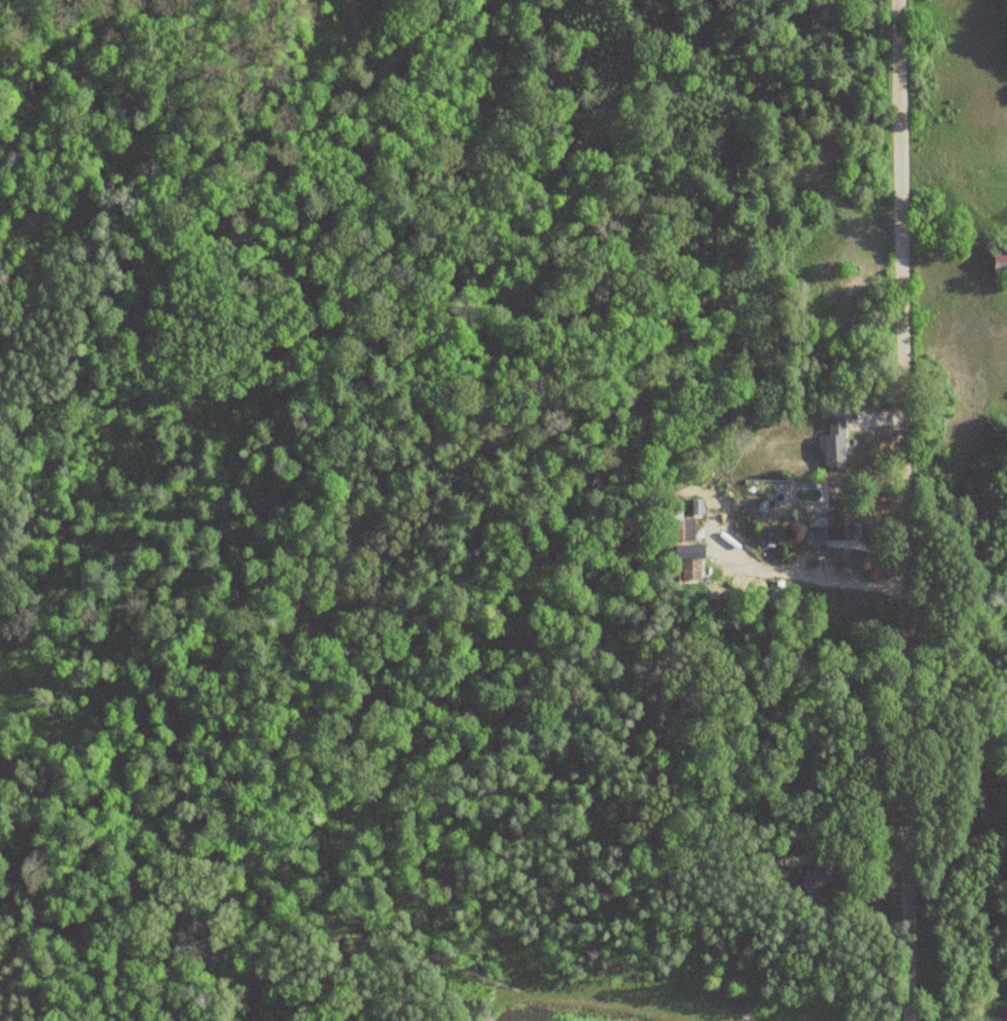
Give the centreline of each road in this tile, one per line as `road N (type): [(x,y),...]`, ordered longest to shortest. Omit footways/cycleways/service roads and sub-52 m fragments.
road 1 (residential): [(904,1020),(896,0)]

